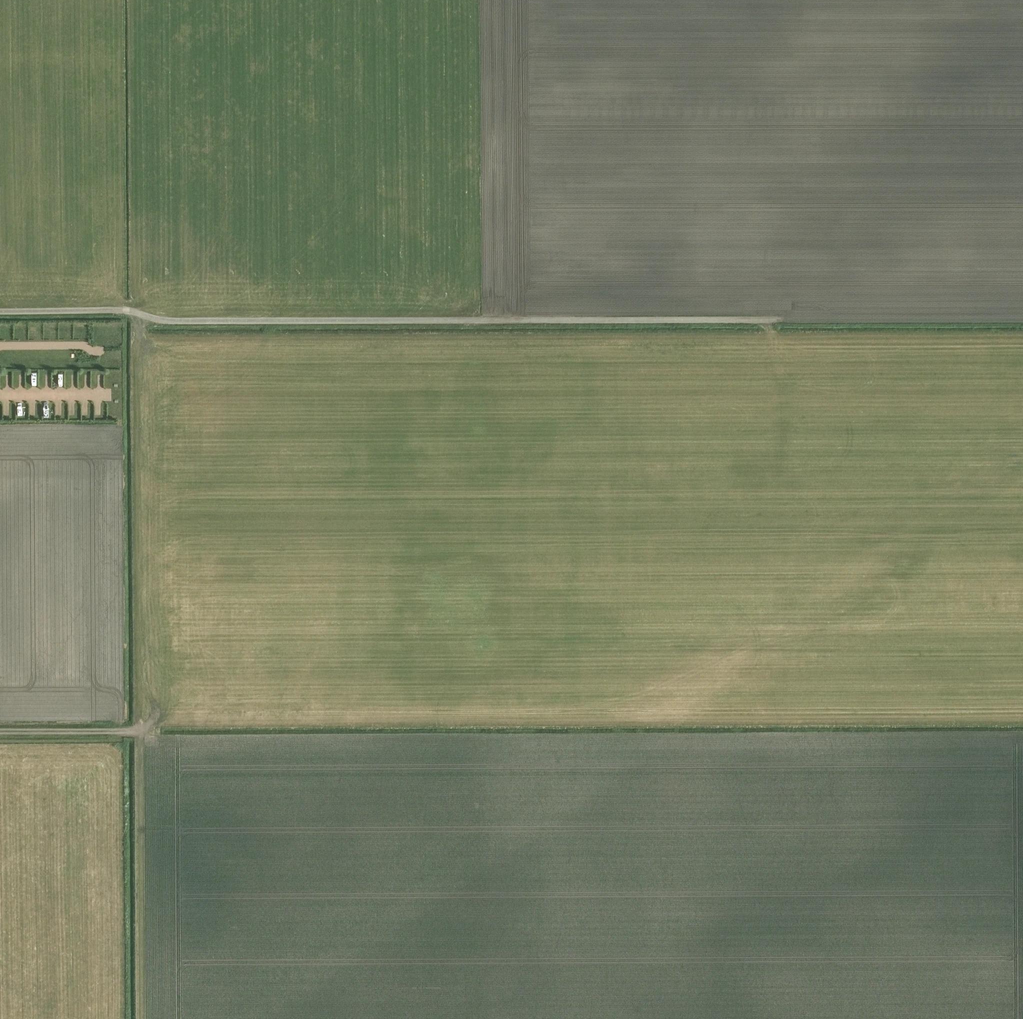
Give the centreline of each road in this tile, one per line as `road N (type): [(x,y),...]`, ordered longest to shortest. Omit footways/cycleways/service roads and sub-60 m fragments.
road 1 (unclassified): [(768,320),(159,320),(112,309),(0,311)]
road 2 (track): [(0,735),(148,733)]

